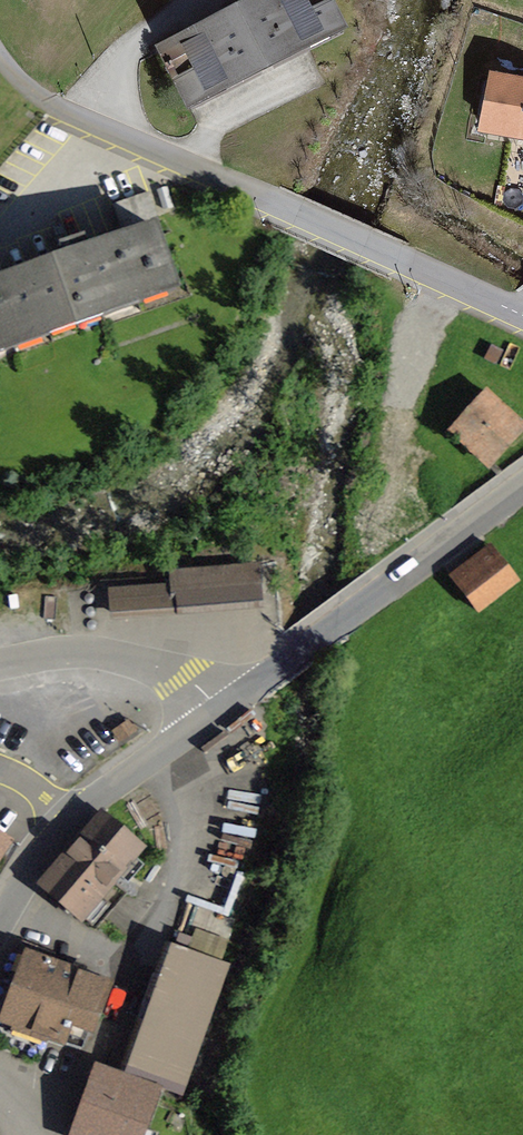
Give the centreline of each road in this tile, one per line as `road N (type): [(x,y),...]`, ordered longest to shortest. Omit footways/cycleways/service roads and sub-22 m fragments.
road 1 (secondary): [(219,709),(522,482)]
road 2 (unclassified): [(294,213),(75,118),(39,98),(0,56)]
road 3 (secondary): [(0,922),(71,817),(219,709)]
road 4 (unclassified): [(294,213),(522,319)]
road 5 (unclassified): [(219,709),(170,671),(103,653),(0,664)]

